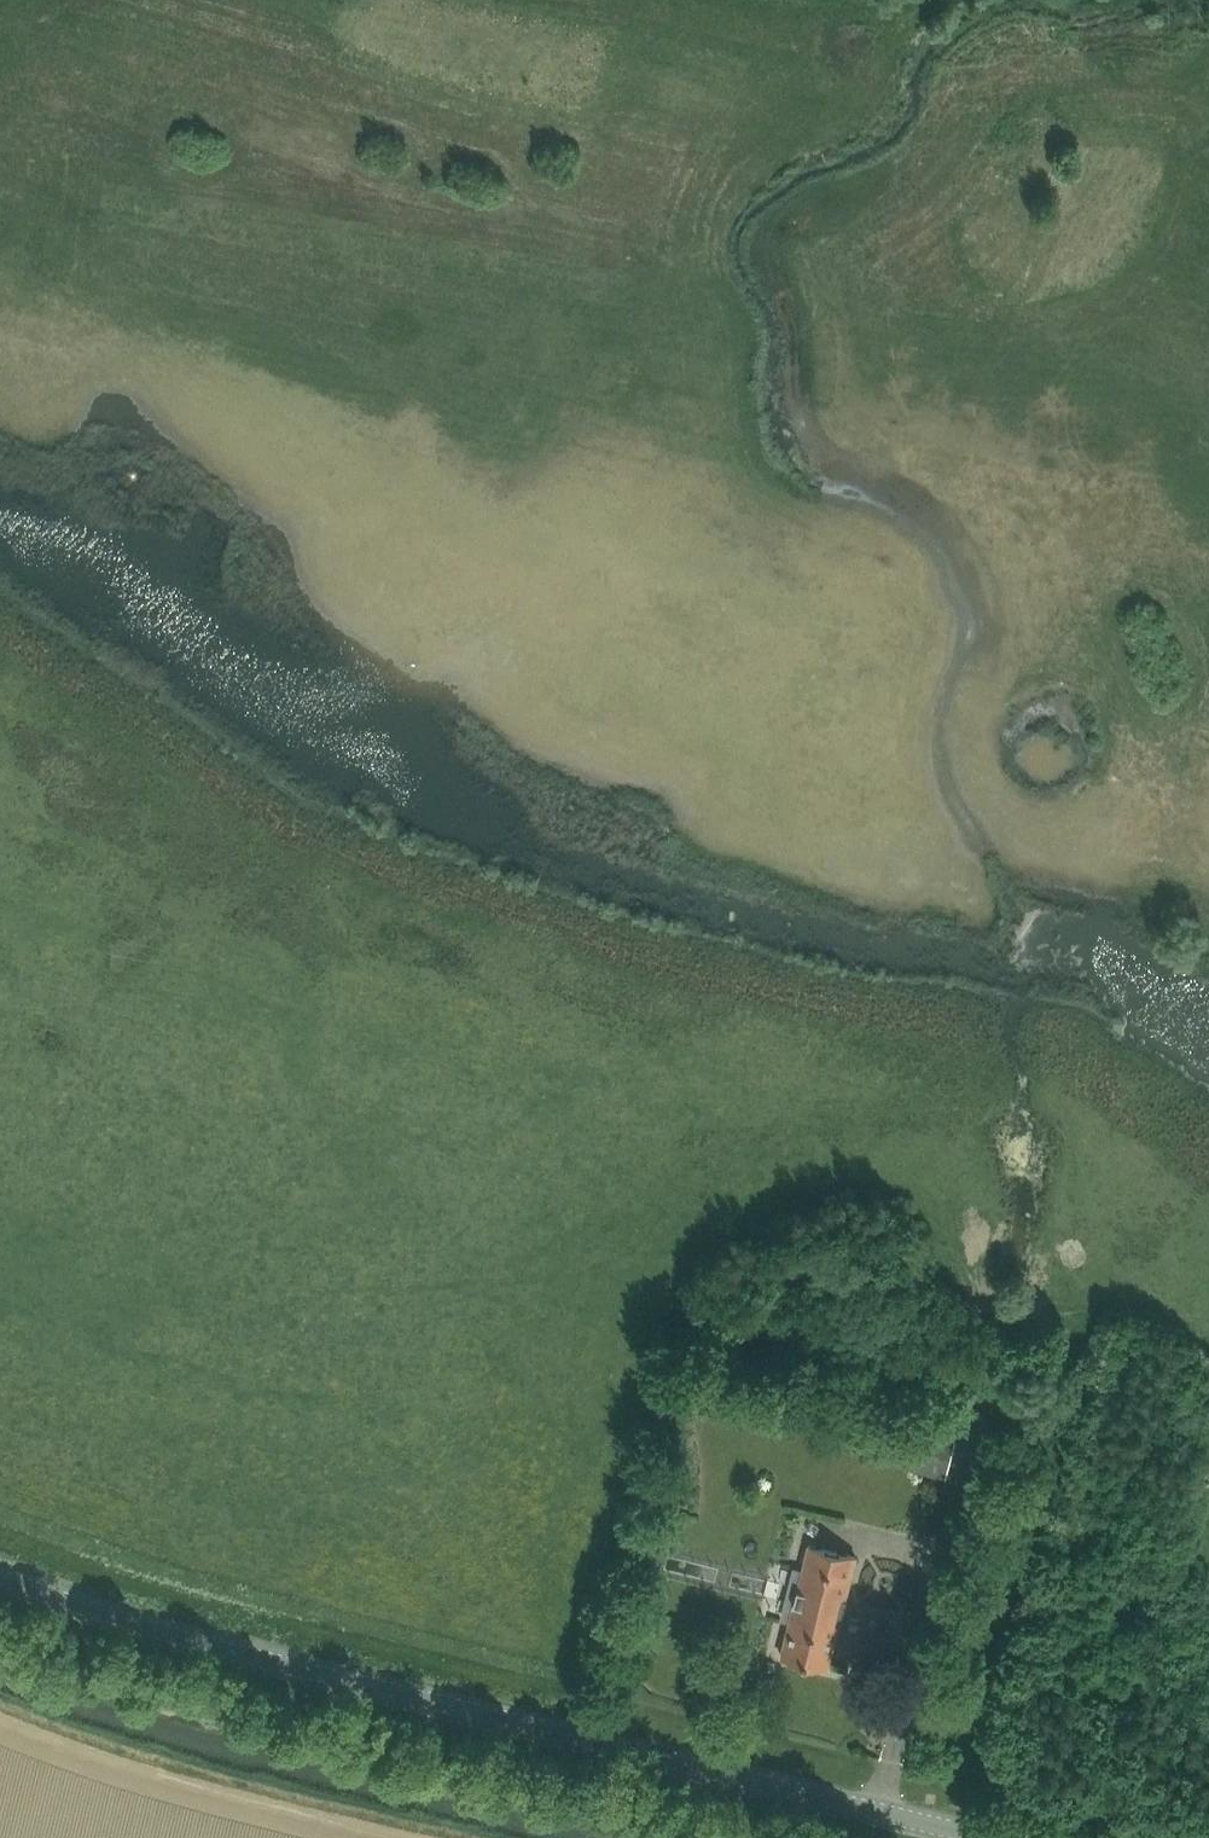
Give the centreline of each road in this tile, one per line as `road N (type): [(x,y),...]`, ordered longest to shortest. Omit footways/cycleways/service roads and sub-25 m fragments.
road 1 (tertiary): [(982,1837),(222,1649),(0,1578)]

